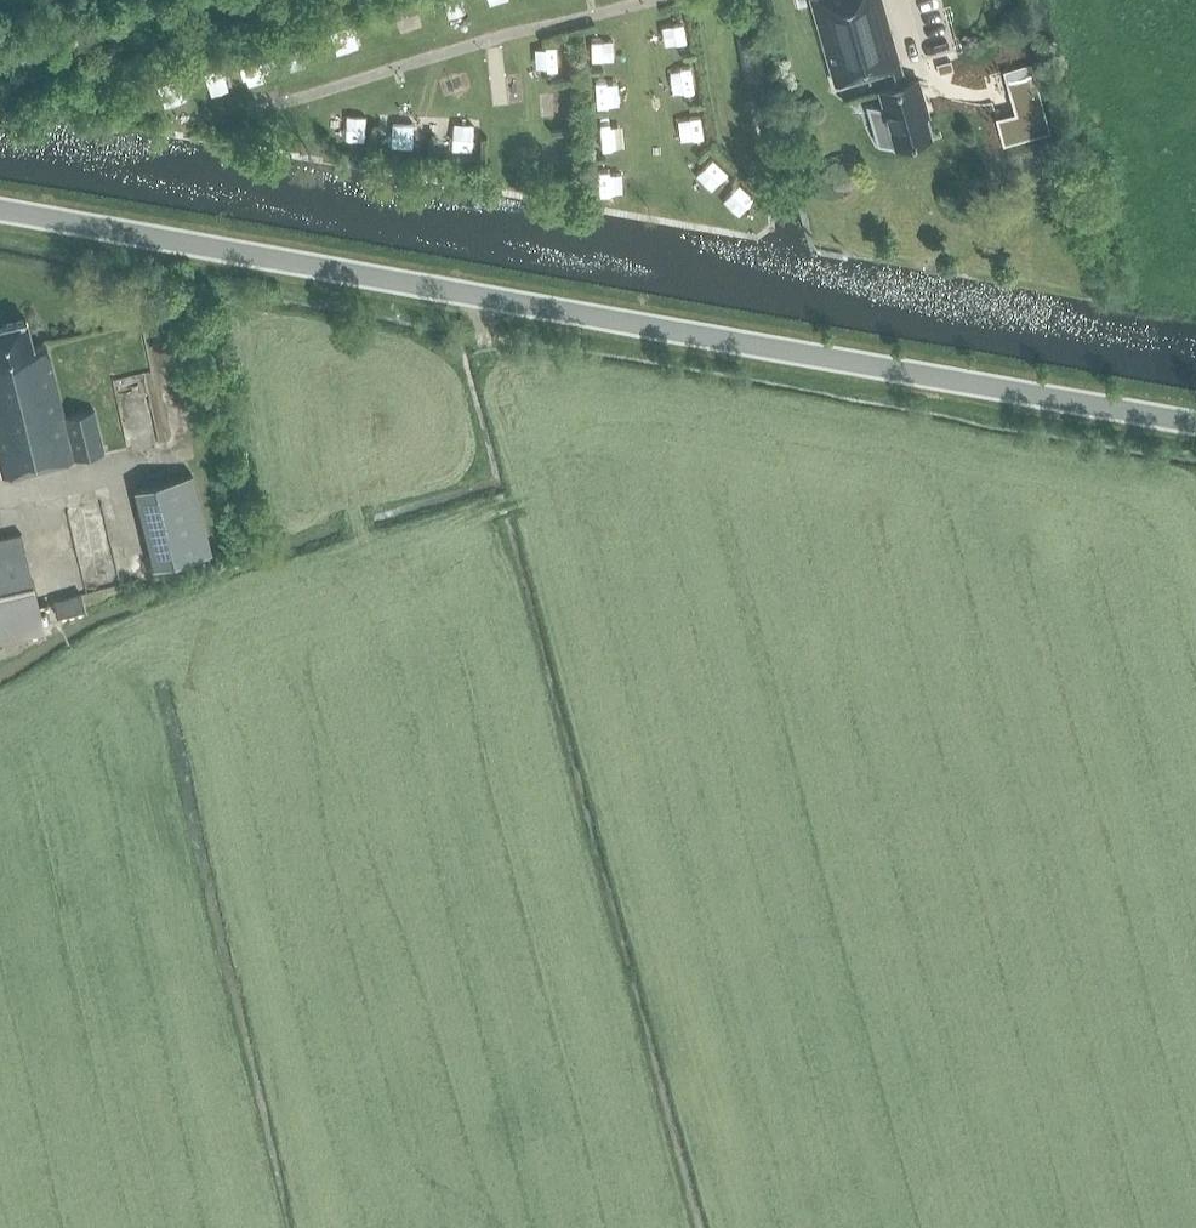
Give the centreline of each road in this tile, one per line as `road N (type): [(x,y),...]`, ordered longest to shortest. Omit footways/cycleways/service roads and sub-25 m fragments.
road 1 (secondary): [(1195,424),(0,210)]

